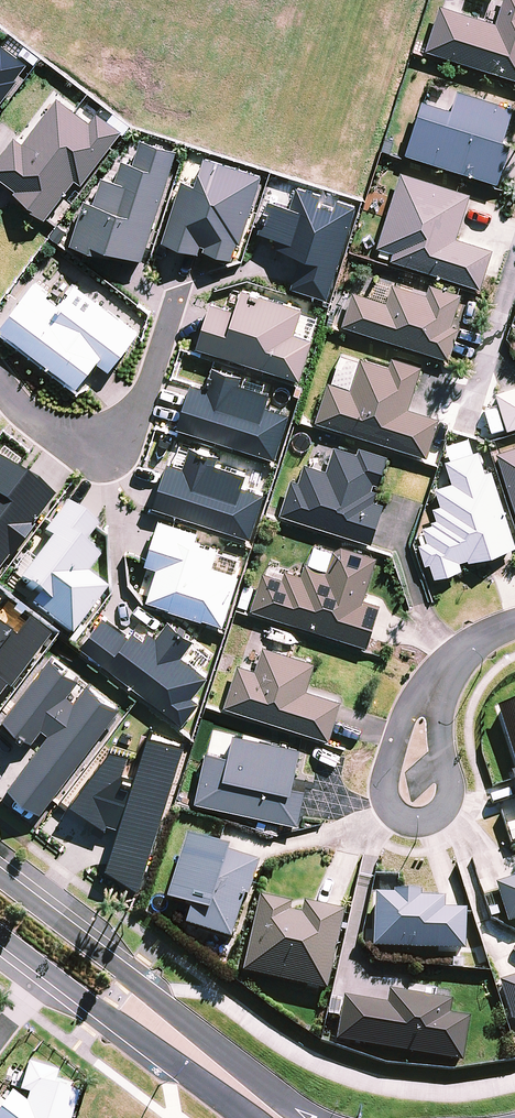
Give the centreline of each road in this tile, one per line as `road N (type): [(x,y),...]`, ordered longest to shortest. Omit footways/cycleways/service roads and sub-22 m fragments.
road 1 (tertiary): [(0,873),(314,1117)]
road 2 (residential): [(445,672),(439,717),(447,798),(431,820),(418,821),(388,805),(384,783),(401,717),(420,690)]
road 3 (residential): [(0,379),(60,436),(94,455),(115,453),(140,418),(183,288)]
road 4 (tertiary): [(247,1117),(0,932)]
road 5 (residential): [(464,433),(514,265)]

